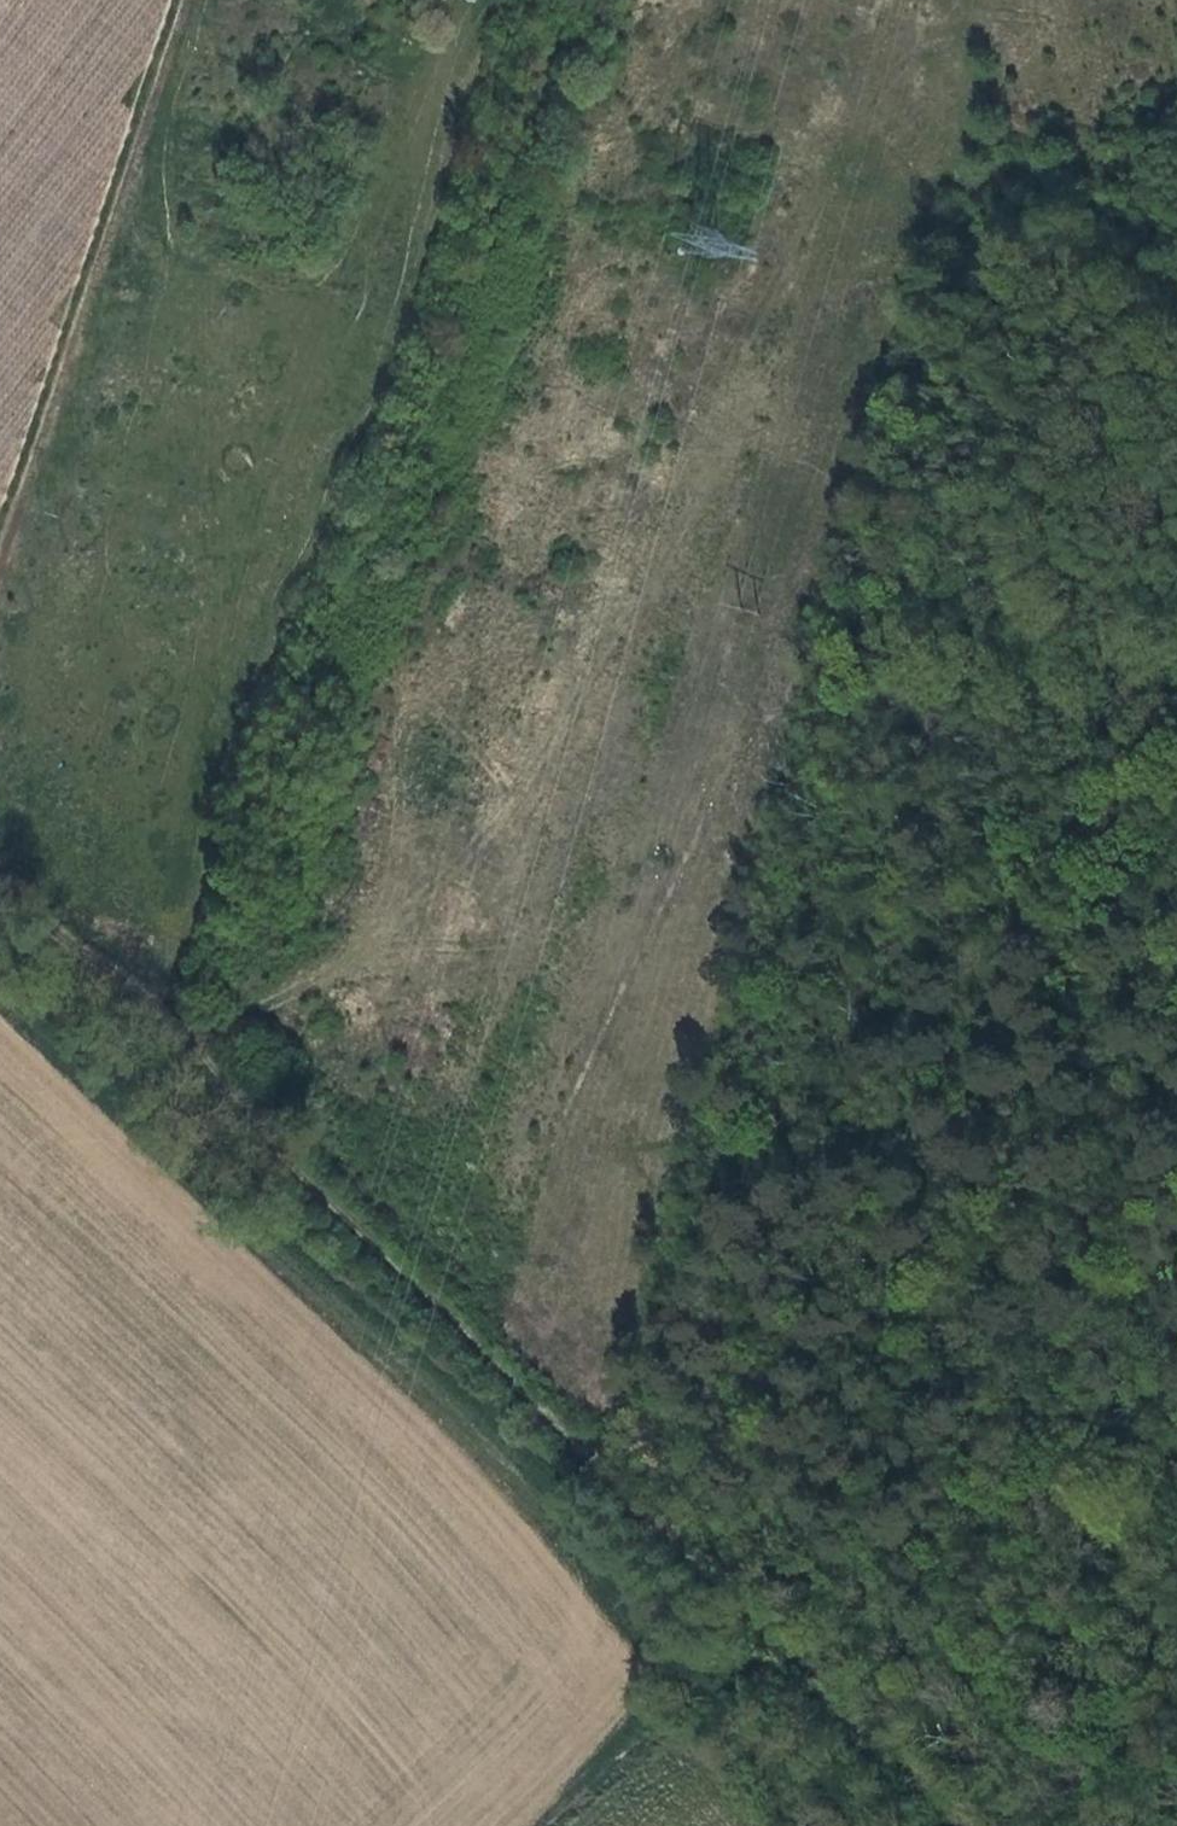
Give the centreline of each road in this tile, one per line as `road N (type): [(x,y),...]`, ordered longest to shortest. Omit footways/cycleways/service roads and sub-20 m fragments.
road 1 (track): [(0,878),(47,934),(171,991),(267,489),(379,191),(441,63),(451,0)]

